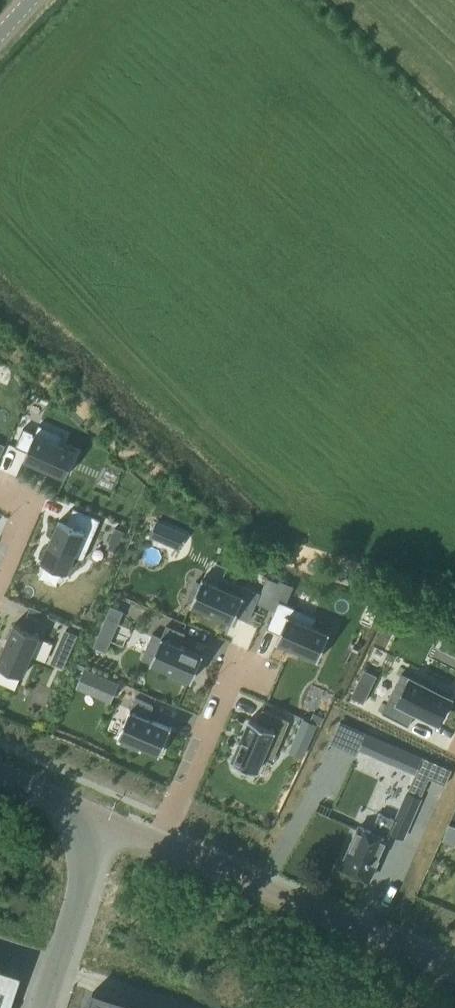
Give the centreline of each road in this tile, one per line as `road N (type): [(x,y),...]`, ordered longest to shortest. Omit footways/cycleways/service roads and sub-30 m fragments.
road 1 (unclassified): [(454,967),(157,841)]
road 2 (residential): [(157,841),(233,666),(265,678)]
road 3 (unclassified): [(107,820),(46,1007)]

